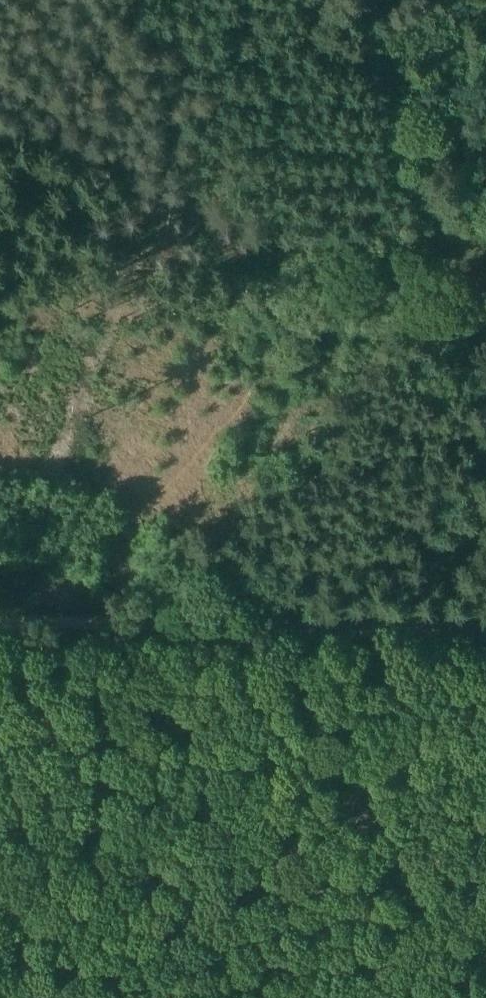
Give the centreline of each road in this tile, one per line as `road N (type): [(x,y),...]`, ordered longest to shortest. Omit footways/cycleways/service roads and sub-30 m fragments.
road 1 (track): [(485,633),(0,621)]

